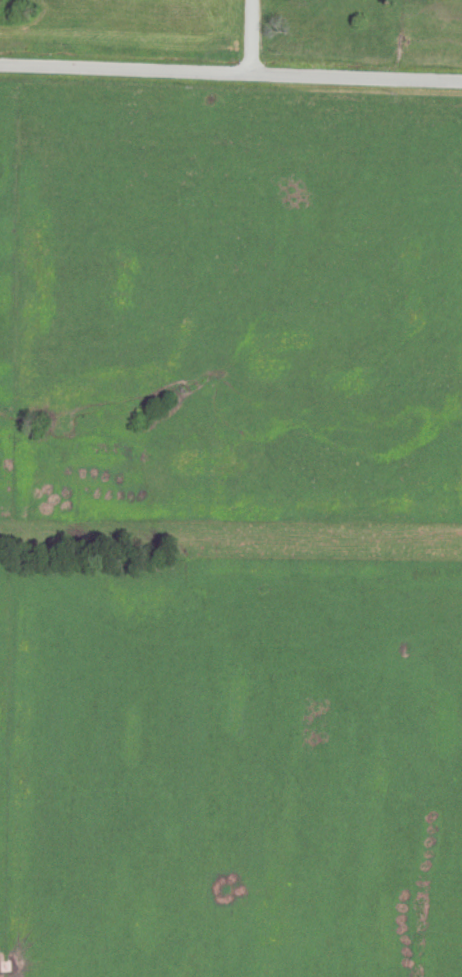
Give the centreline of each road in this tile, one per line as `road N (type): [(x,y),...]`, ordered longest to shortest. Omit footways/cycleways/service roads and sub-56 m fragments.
road 1 (residential): [(461,98),(0,79)]

